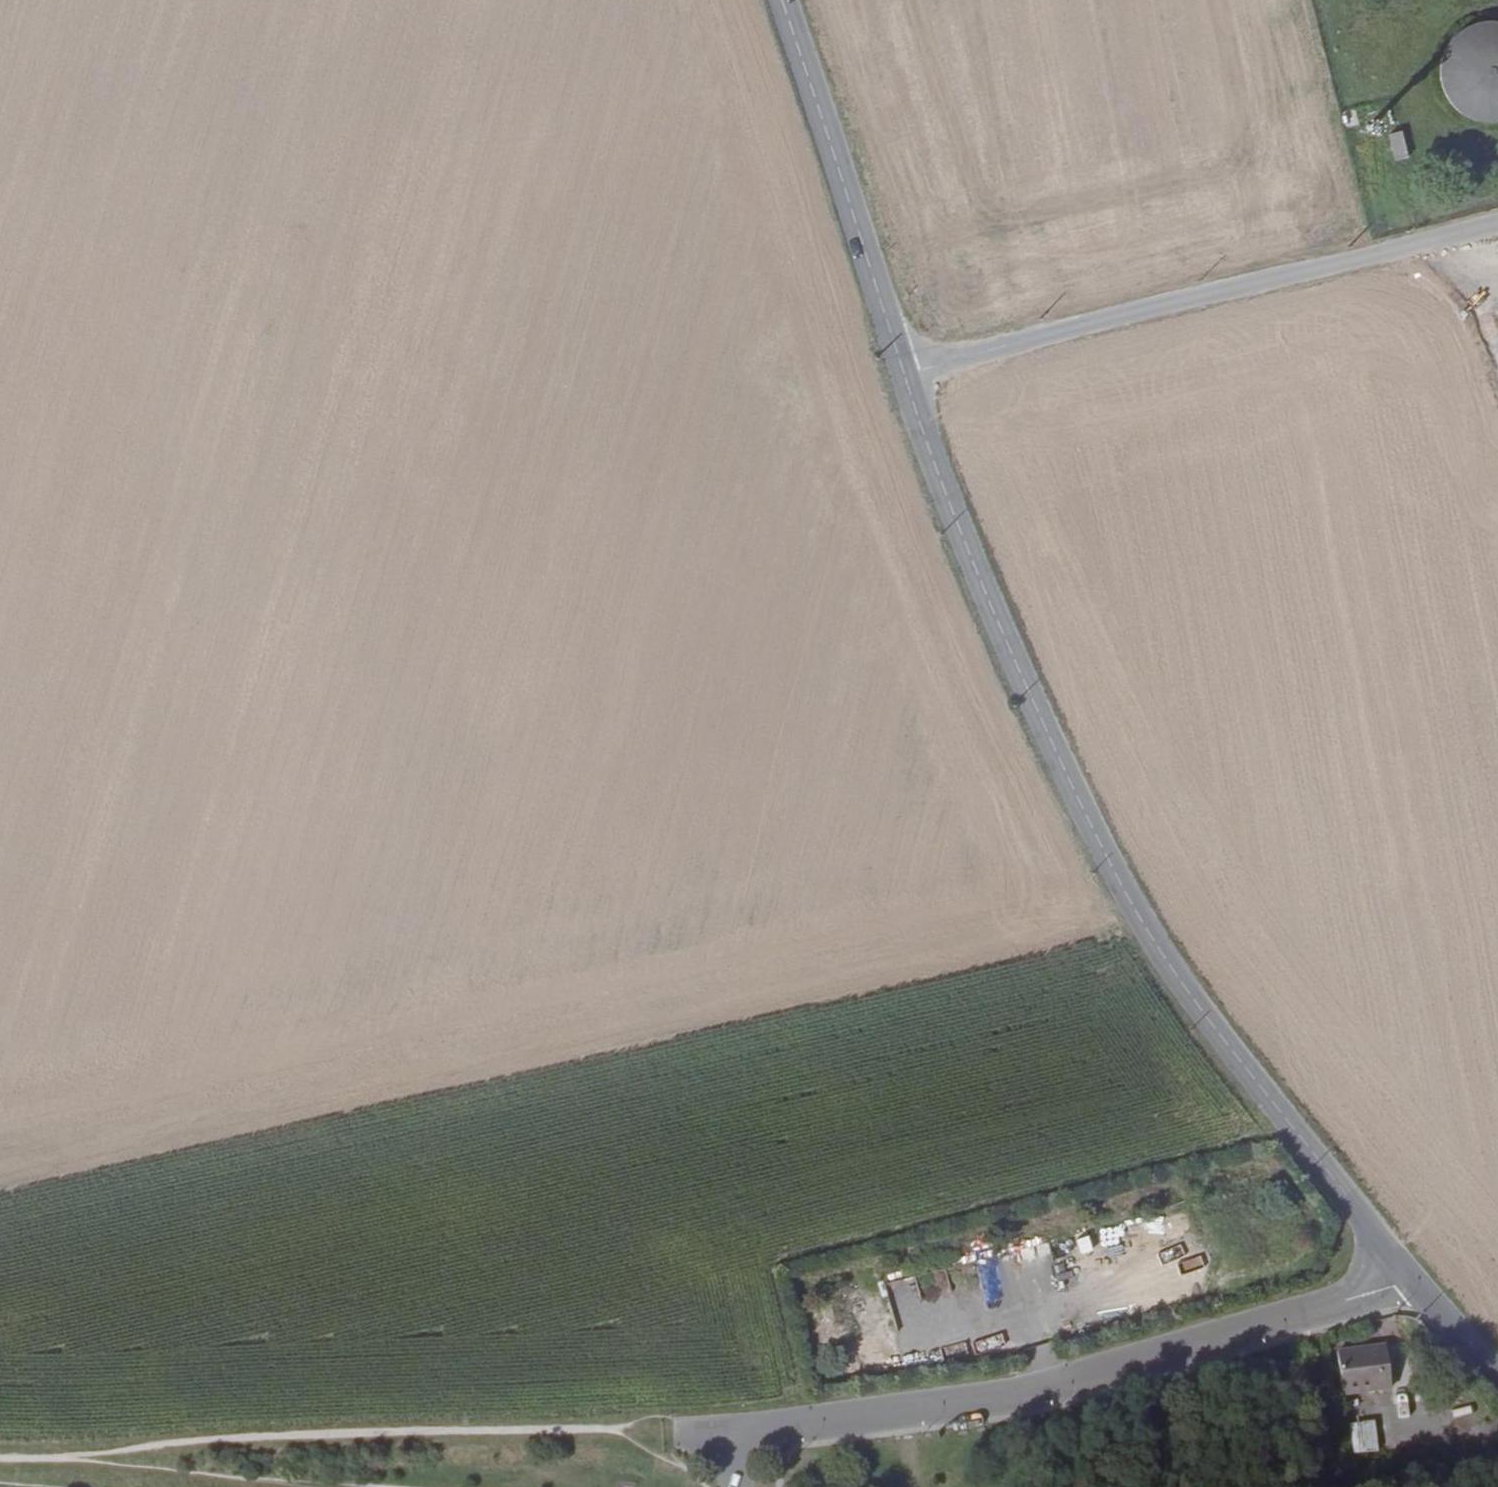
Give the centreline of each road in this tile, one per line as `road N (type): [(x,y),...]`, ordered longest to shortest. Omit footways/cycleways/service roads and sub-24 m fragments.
road 1 (tertiary): [(1397,1270),(1145,909),(1061,742),(916,379)]
road 2 (residential): [(1397,1270),(1325,1303),(1030,1386),(777,1424),(749,1440),(736,1486)]
road 3 (unclassified): [(916,379),(1497,235)]
road 4 (tertiary): [(916,379),(797,0)]
road 5 (tertiary): [(1497,1378),(1397,1270)]

